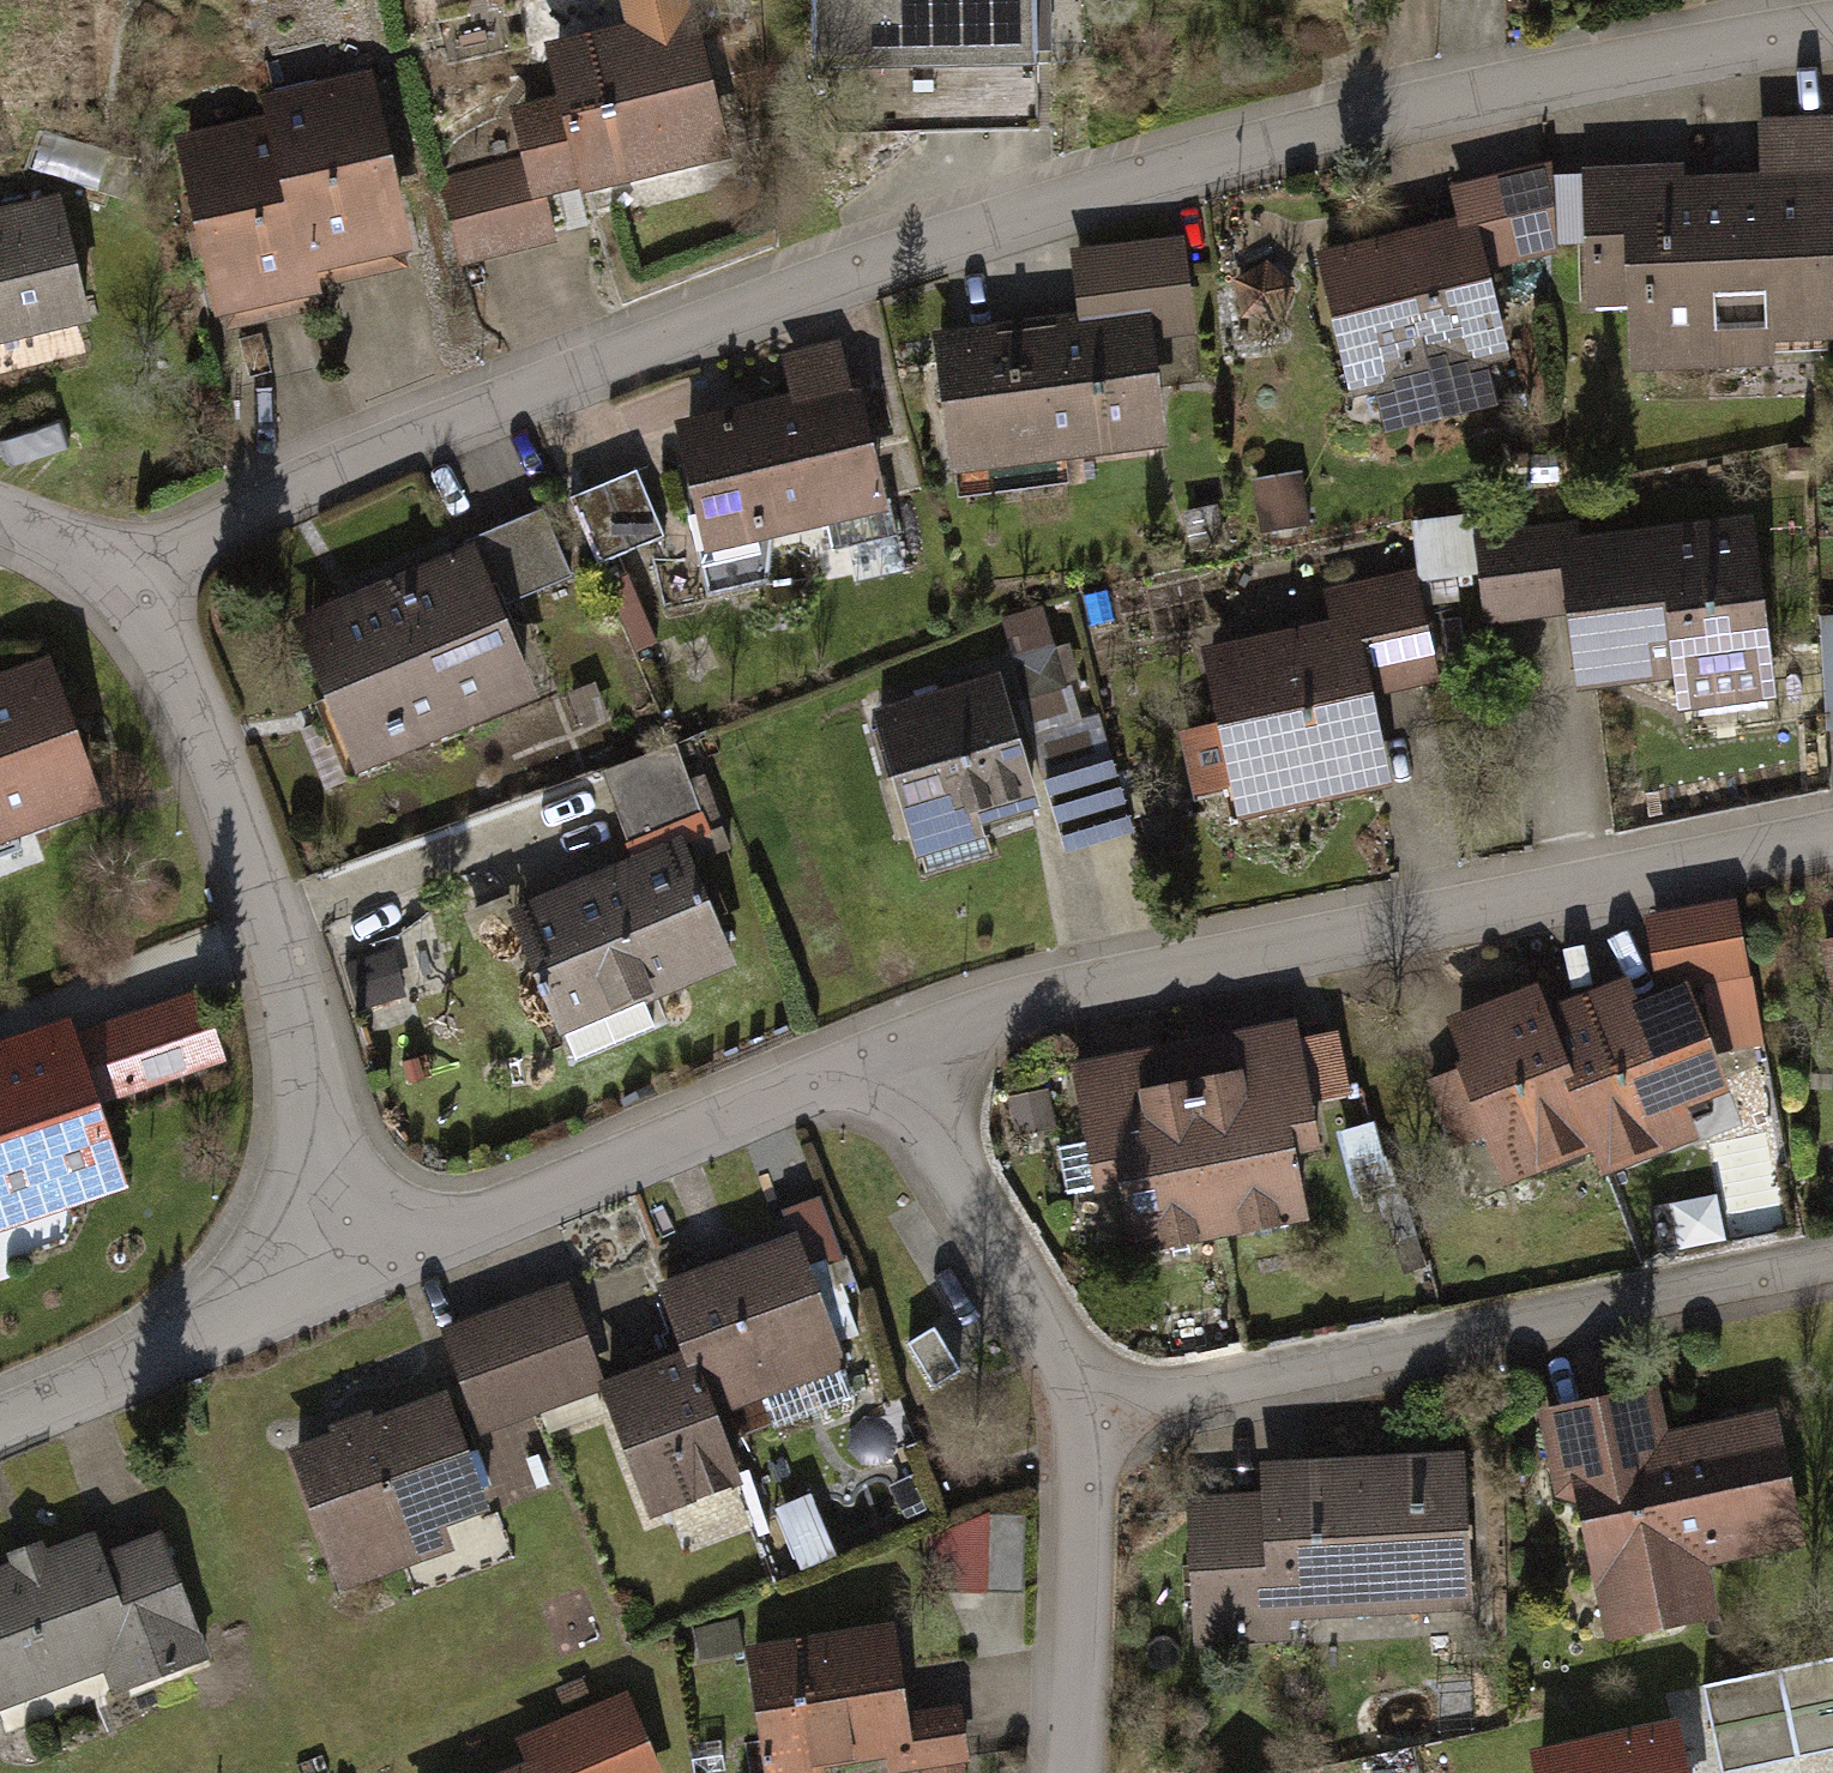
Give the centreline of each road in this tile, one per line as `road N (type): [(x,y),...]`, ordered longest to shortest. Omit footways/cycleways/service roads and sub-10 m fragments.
road 1 (residential): [(1832,36),(1485,94),(903,254),(282,493),(115,589)]
road 2 (residential): [(1832,842),(878,1051)]
road 3 (residential): [(1832,1271),(1064,1411)]
road 4 (residential): [(115,589),(193,733),(266,919),(359,1251)]
road 5 (residential): [(359,1251),(878,1051)]
road 6 (residential): [(878,1051),(1064,1411)]
road 7 (residential): [(0,1409),(359,1251)]
road 8 (residential): [(1064,1411),(1063,1772)]
road 9 (residential): [(0,530),(115,589)]

